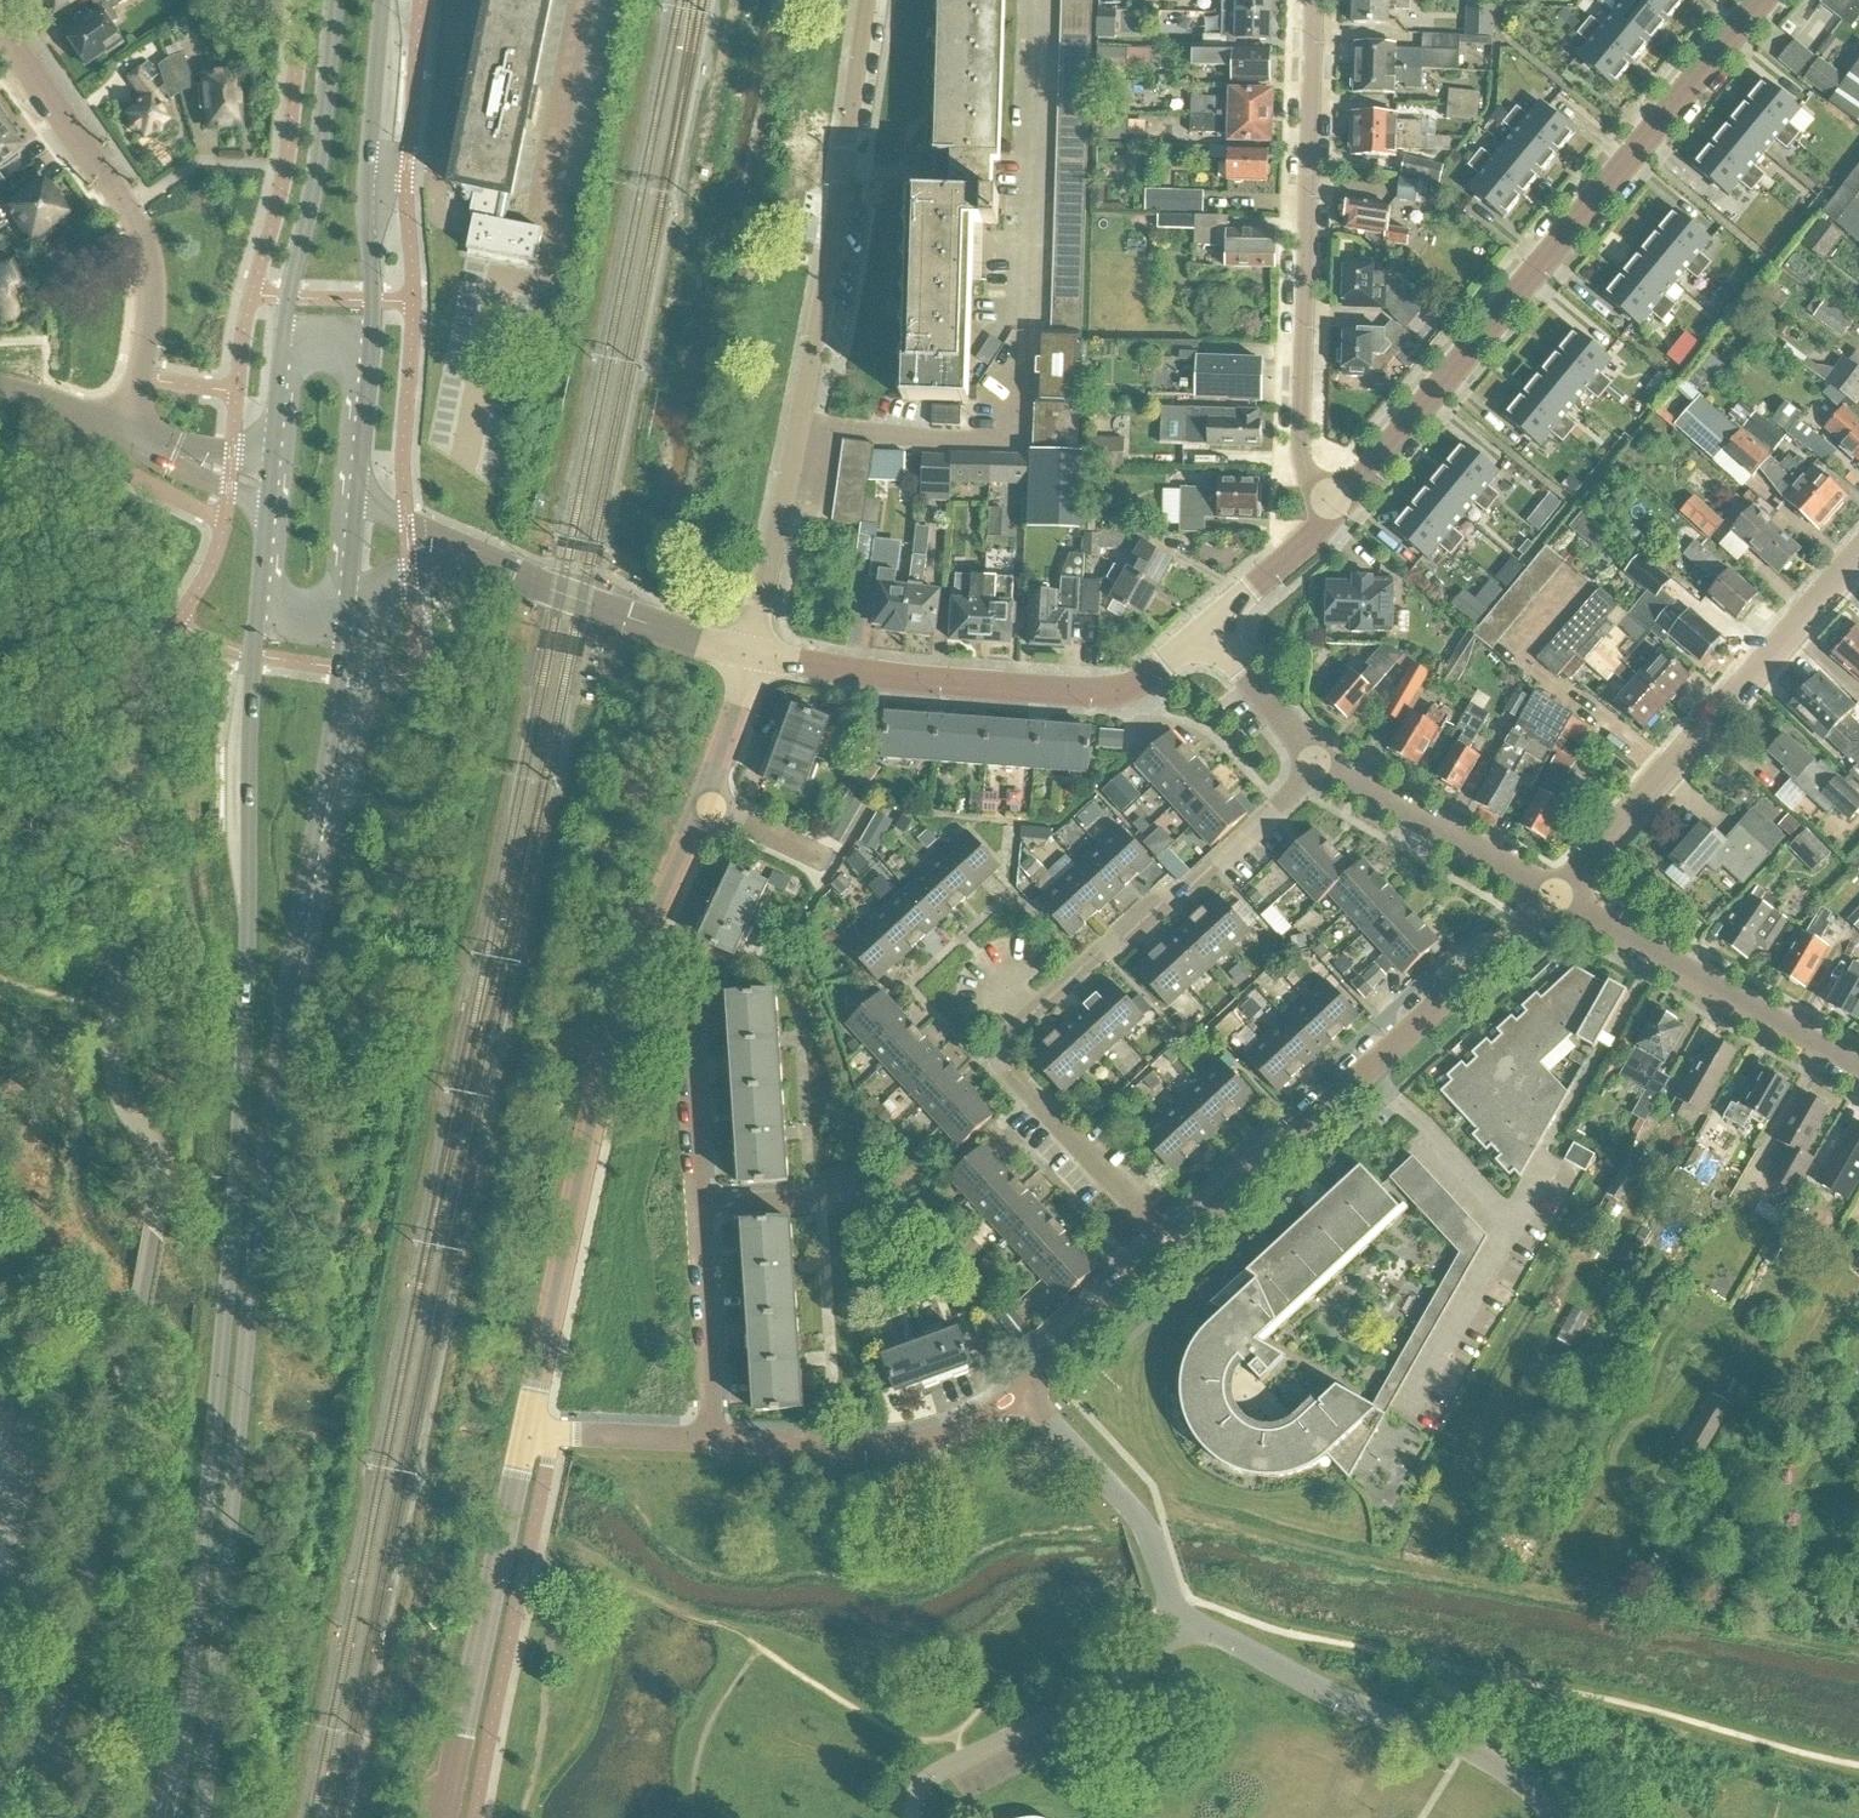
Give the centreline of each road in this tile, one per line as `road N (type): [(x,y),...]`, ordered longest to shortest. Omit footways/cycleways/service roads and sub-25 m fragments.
road 1 (primary): [(261,574),(223,1386),(174,1817)]
road 2 (primary): [(204,1817),(279,1042),(312,854)]
road 3 (track): [(403,1241),(534,627),(526,581)]
road 4 (residential): [(869,0),(832,247),(752,656)]
road 5 (tertiary): [(1338,509),(1762,0)]
road 6 (track): [(735,0),(634,470),(632,554),(620,582)]
road 7 (track): [(654,0),(570,423),(532,558)]
road 8 (residential): [(1338,509),(1307,474),(1300,434),(1313,0)]
road 9 (tertiary): [(752,656),(1093,694),(1128,692),(1206,628)]
road 10 (residential): [(122,436),(153,300),(147,252),(0,30)]
road 11 (residential): [(1556,897),(1858,559)]
road 12 (tertiary): [(620,1001),(526,1430)]
road 13 (unclassified): [(1558,1817),(1512,1772),(1325,1692),(1178,1613)]
road 14 (primary): [(366,402),(373,309),(366,173),(382,0)]
road 15 (tertiary): [(526,1430),(446,1817)]
road 16 (residential): [(1323,766),(1033,1017)]
road 17 (primary): [(336,0),(314,196),(281,346)]
road 18 (tertiary): [(1556,897),(1858,1071)]
road 19 (residential): [(914,1817),(916,1796),(940,1773),(1139,1669),(1178,1613)]
road 20 (residential): [(1033,1017),(1008,1040),(1002,1058),(1174,1251)]
road 21 (unclassified): [(992,1414),(913,1443),(711,1440)]
road 22 (primary): [(312,854),(333,831),(361,741),(390,585)]
road 23 (unclassified): [(1178,1613),(1141,1518),(1023,1392)]
road 24 (tertiary): [(1323,766),(1556,897)]
road 25 (unclassified): [(1368,1074),(1174,1251)]
road 26 (tertiary): [(505,573),(752,656)]
road 27 (unclassified): [(1556,897),(1368,1074)]
road 28 (residential): [(698,1206),(688,1041),(662,1015),(620,1001)]
road 29 (residential): [(711,1440),(698,1206)]
road 30 (primary): [(312,854),(345,625)]
road 31 (tertiary): [(703,803),(620,1001)]
road 32 (residential): [(1368,1074),(1510,1226)]
road 33 (unclassified): [(1174,1251),(1023,1392)]
road 34 (residential): [(1510,1226),(1420,1400)]
road 35 (unclassified): [(711,1440),(526,1430)]
road 36 (tertiary): [(1206,628),(1323,766)]
road 37 (tertiary): [(1206,628),(1338,509)]
road 38 (residential): [(698,1206),(797,1201),(866,1174)]
road 39 (tertiary): [(505,573),(383,516),(357,488)]
road 40 (tertiary): [(752,656),(703,803)]
road 41 (primary): [(366,402),(355,355),(341,334),(309,325),(281,346)]
road 42 (primary): [(345,625),(357,488)]
road 43 (residential): [(703,803),(824,860)]
road 44 (residential): [(0,392),(122,436)]
road 45 (primary): [(261,574),(291,631),(310,638),(345,625)]

